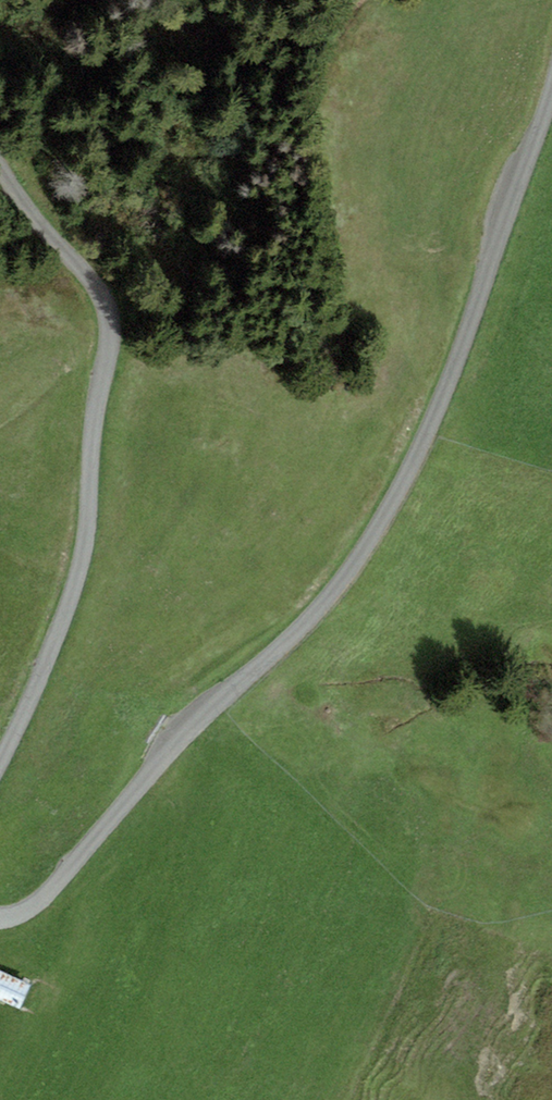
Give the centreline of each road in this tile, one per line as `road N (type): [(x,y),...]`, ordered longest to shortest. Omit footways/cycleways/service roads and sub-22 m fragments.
road 1 (track): [(0,923),(31,914),(166,760),(346,577),(398,494),(441,401),(551,95)]
road 2 (track): [(0,161),(94,278),(112,311),(112,347),(85,549),(36,693),(0,761)]

